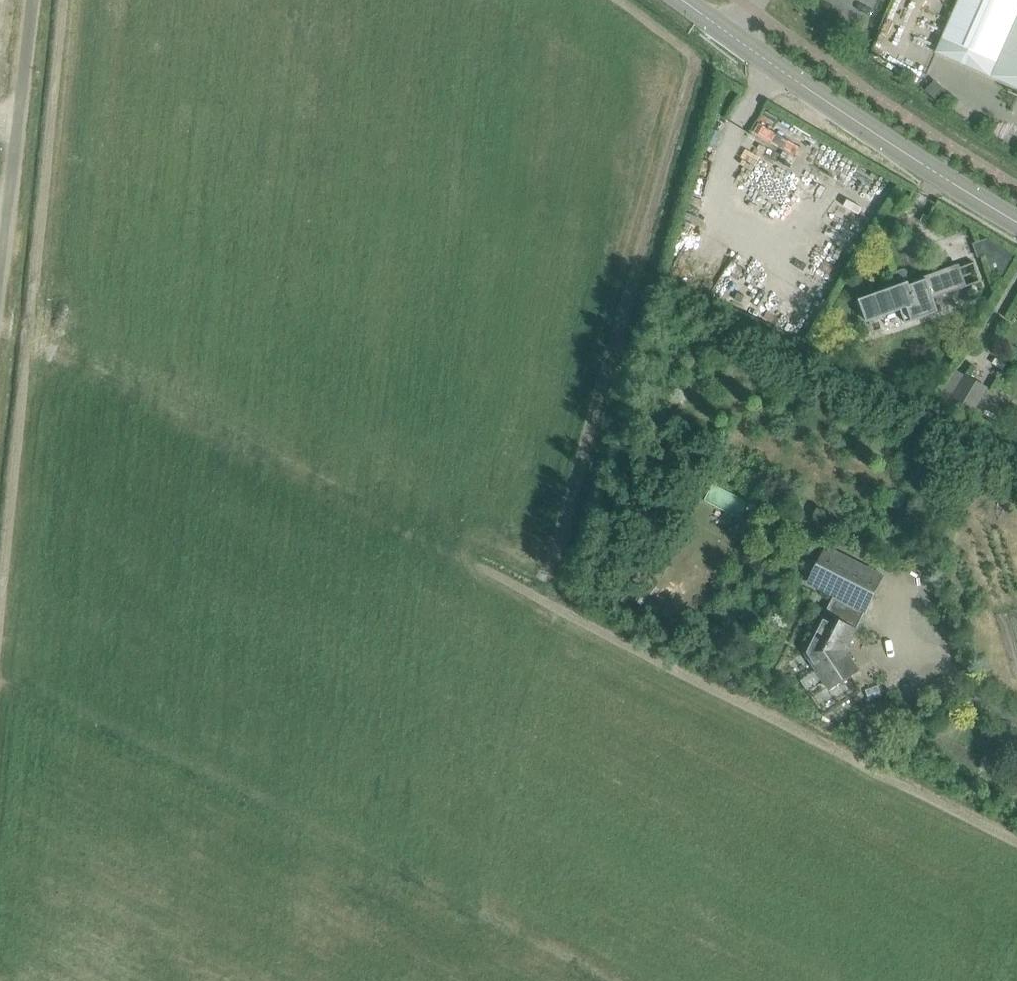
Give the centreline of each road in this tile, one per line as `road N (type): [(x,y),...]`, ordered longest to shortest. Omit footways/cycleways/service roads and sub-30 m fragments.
road 1 (tertiary): [(1016,223),(891,149),(681,0)]
road 2 (unclassified): [(0,294),(33,0)]

